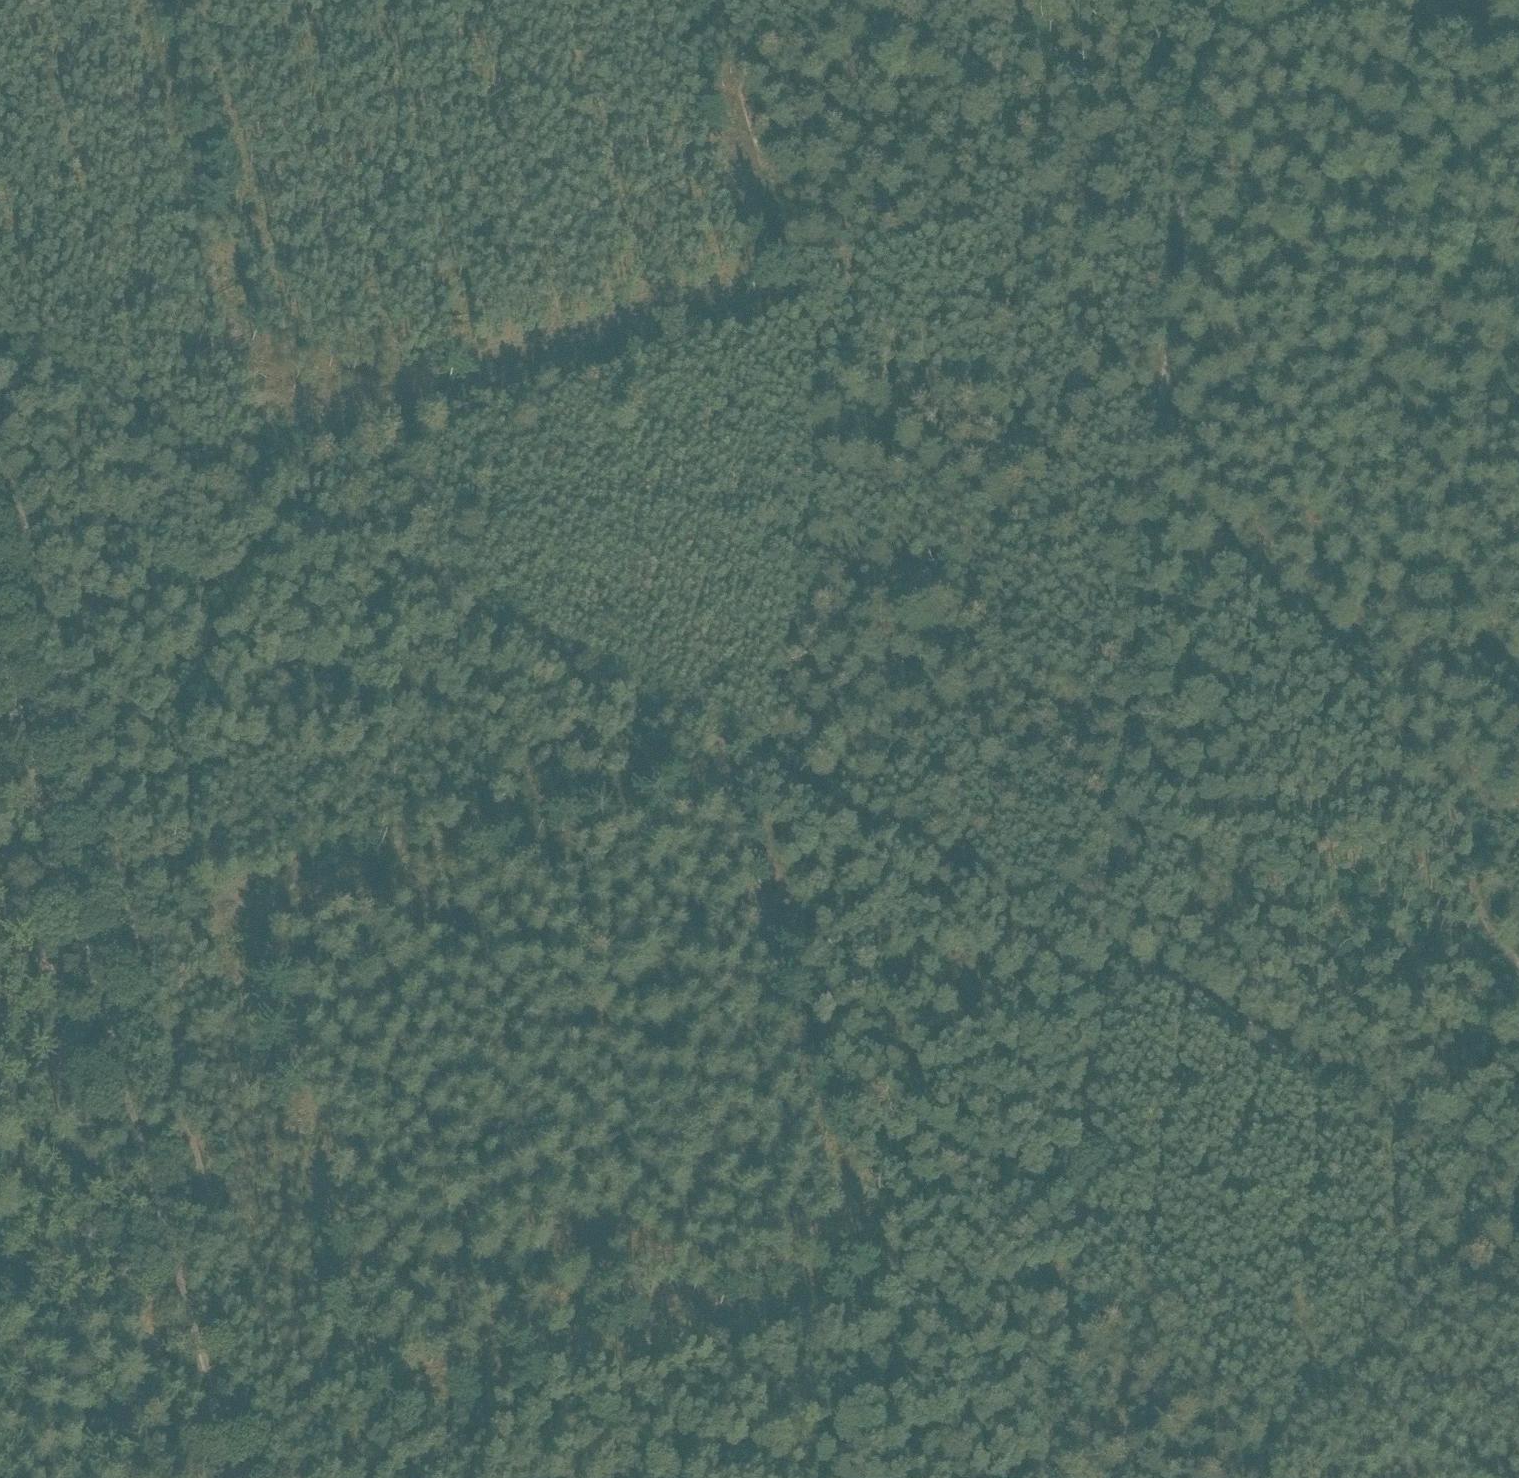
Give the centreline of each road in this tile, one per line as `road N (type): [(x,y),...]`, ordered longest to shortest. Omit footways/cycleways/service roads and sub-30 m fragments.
road 1 (track): [(296,1477),(0,456)]
road 2 (track): [(0,362),(776,771)]
road 3 (track): [(1154,484),(1185,145),(1226,0)]
road 4 (track): [(1109,947),(1518,1195)]
road 5 (track): [(1154,484),(1109,947)]
road 6 (track): [(776,771),(1109,947)]

